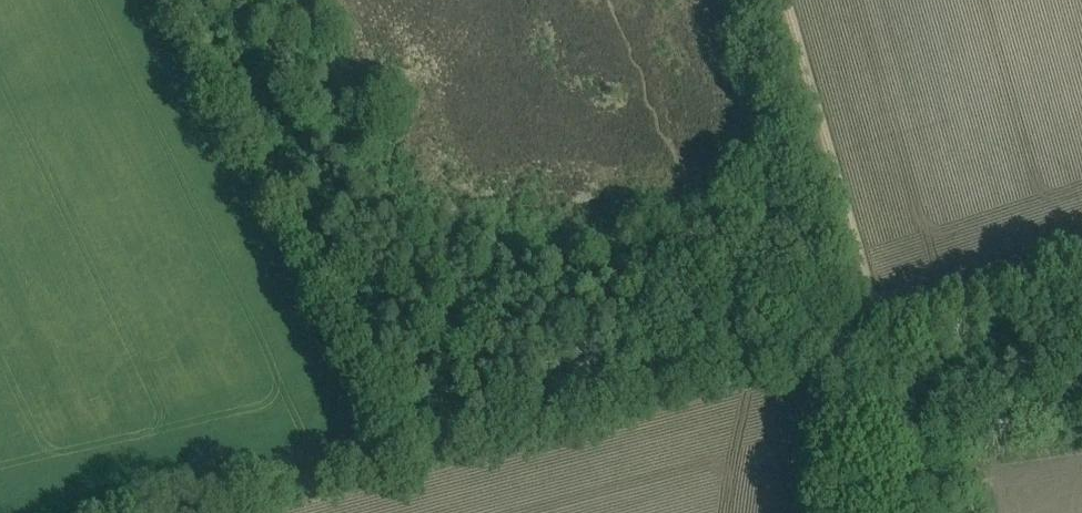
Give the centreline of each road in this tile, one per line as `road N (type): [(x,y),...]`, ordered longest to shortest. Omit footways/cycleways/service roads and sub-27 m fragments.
road 1 (track): [(406,449),(805,341),(822,345),(836,366),(814,422),(805,512)]
road 2 (track): [(879,326),(786,0)]
road 3 (track): [(836,366),(879,326),(1081,256)]
road 4 (track): [(166,512),(406,449)]

